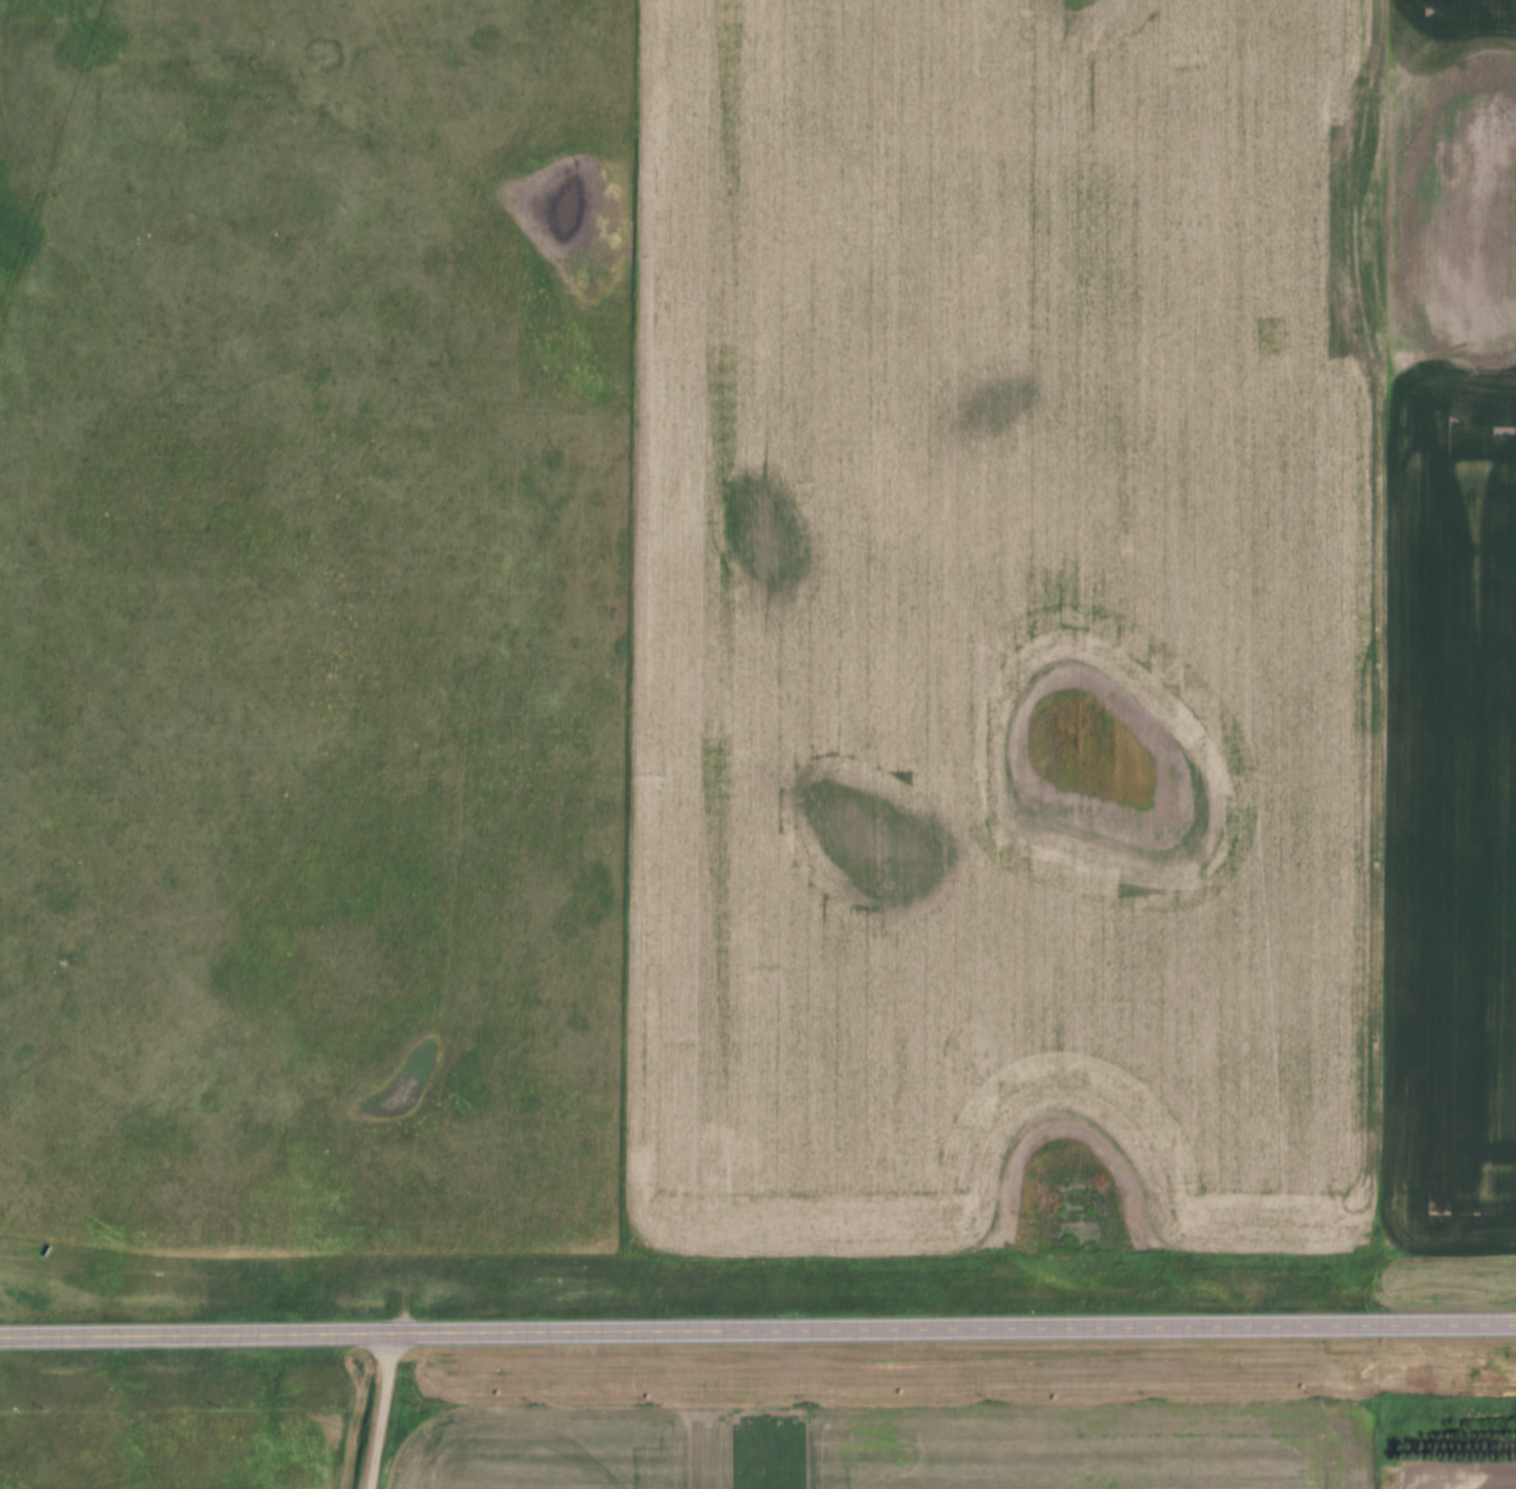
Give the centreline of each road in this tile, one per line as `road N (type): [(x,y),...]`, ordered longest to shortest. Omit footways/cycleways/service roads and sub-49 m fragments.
road 1 (primary): [(0,1337),(1515,1323)]

